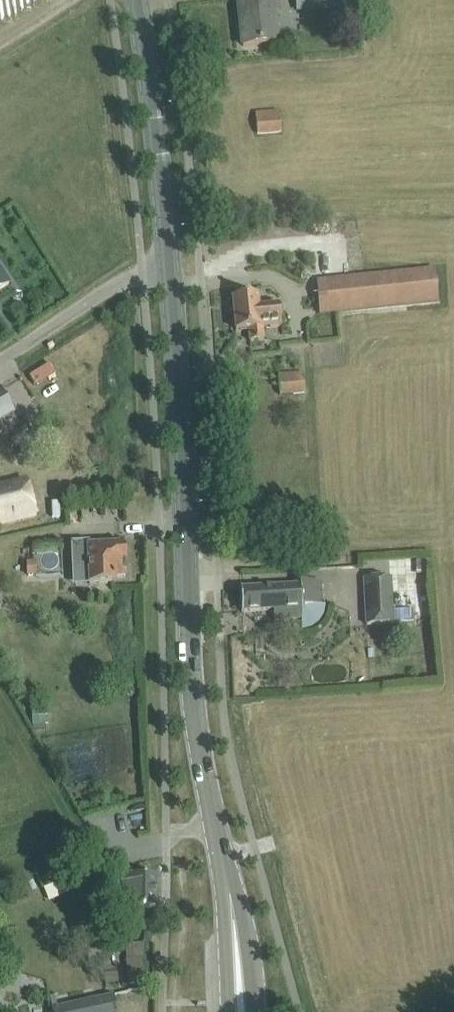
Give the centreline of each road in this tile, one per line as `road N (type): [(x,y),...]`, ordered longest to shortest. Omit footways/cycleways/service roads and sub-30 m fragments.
road 1 (secondary): [(168,271),(197,730),(242,986)]
road 2 (secondary): [(140,0),(168,271)]
road 3 (unclassified): [(0,363),(144,272),(168,271)]

